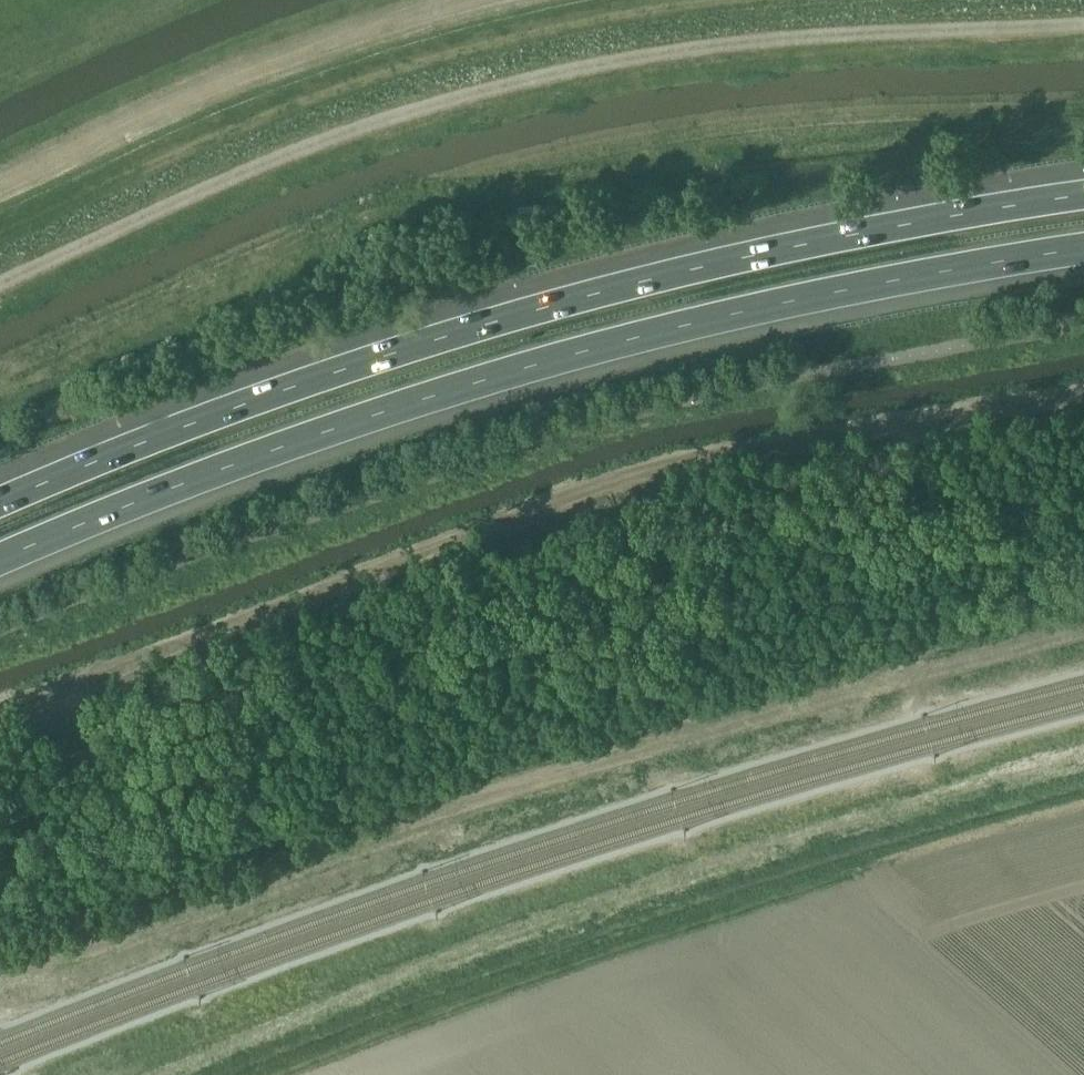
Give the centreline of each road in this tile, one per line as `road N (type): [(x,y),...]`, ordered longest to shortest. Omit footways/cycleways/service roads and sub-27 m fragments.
road 1 (track): [(0,767),(542,573),(1083,426)]
road 2 (motorway): [(0,560),(299,444),(661,335),(1083,251)]
road 3 (motorway): [(1083,196),(987,209),(650,281),(284,391),(0,502)]
road 4 (track): [(1083,755),(569,911),(163,1074)]
road 5 (track): [(197,695),(137,506)]

